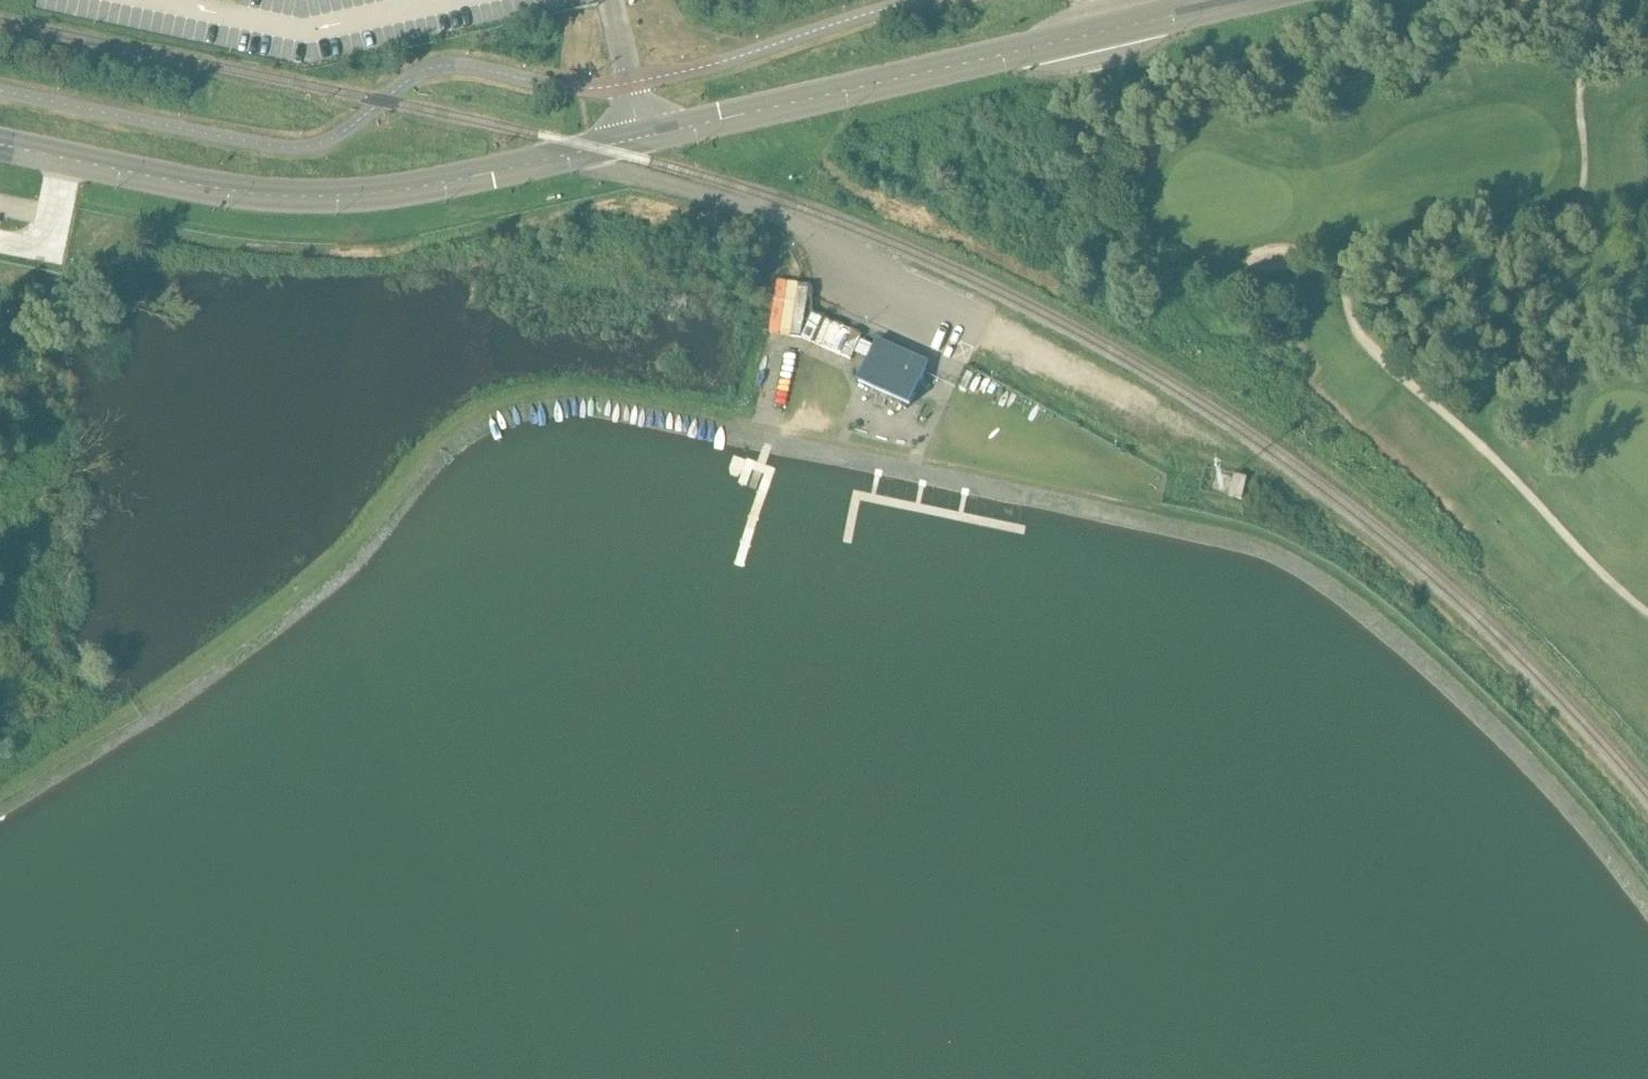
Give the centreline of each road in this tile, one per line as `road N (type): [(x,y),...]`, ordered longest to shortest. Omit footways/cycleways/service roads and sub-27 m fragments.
road 1 (tertiary): [(1239,0),(499,173),(358,196),(223,191),(0,147)]
road 2 (track): [(784,345),(850,369),(862,415),(922,443),(977,325)]

